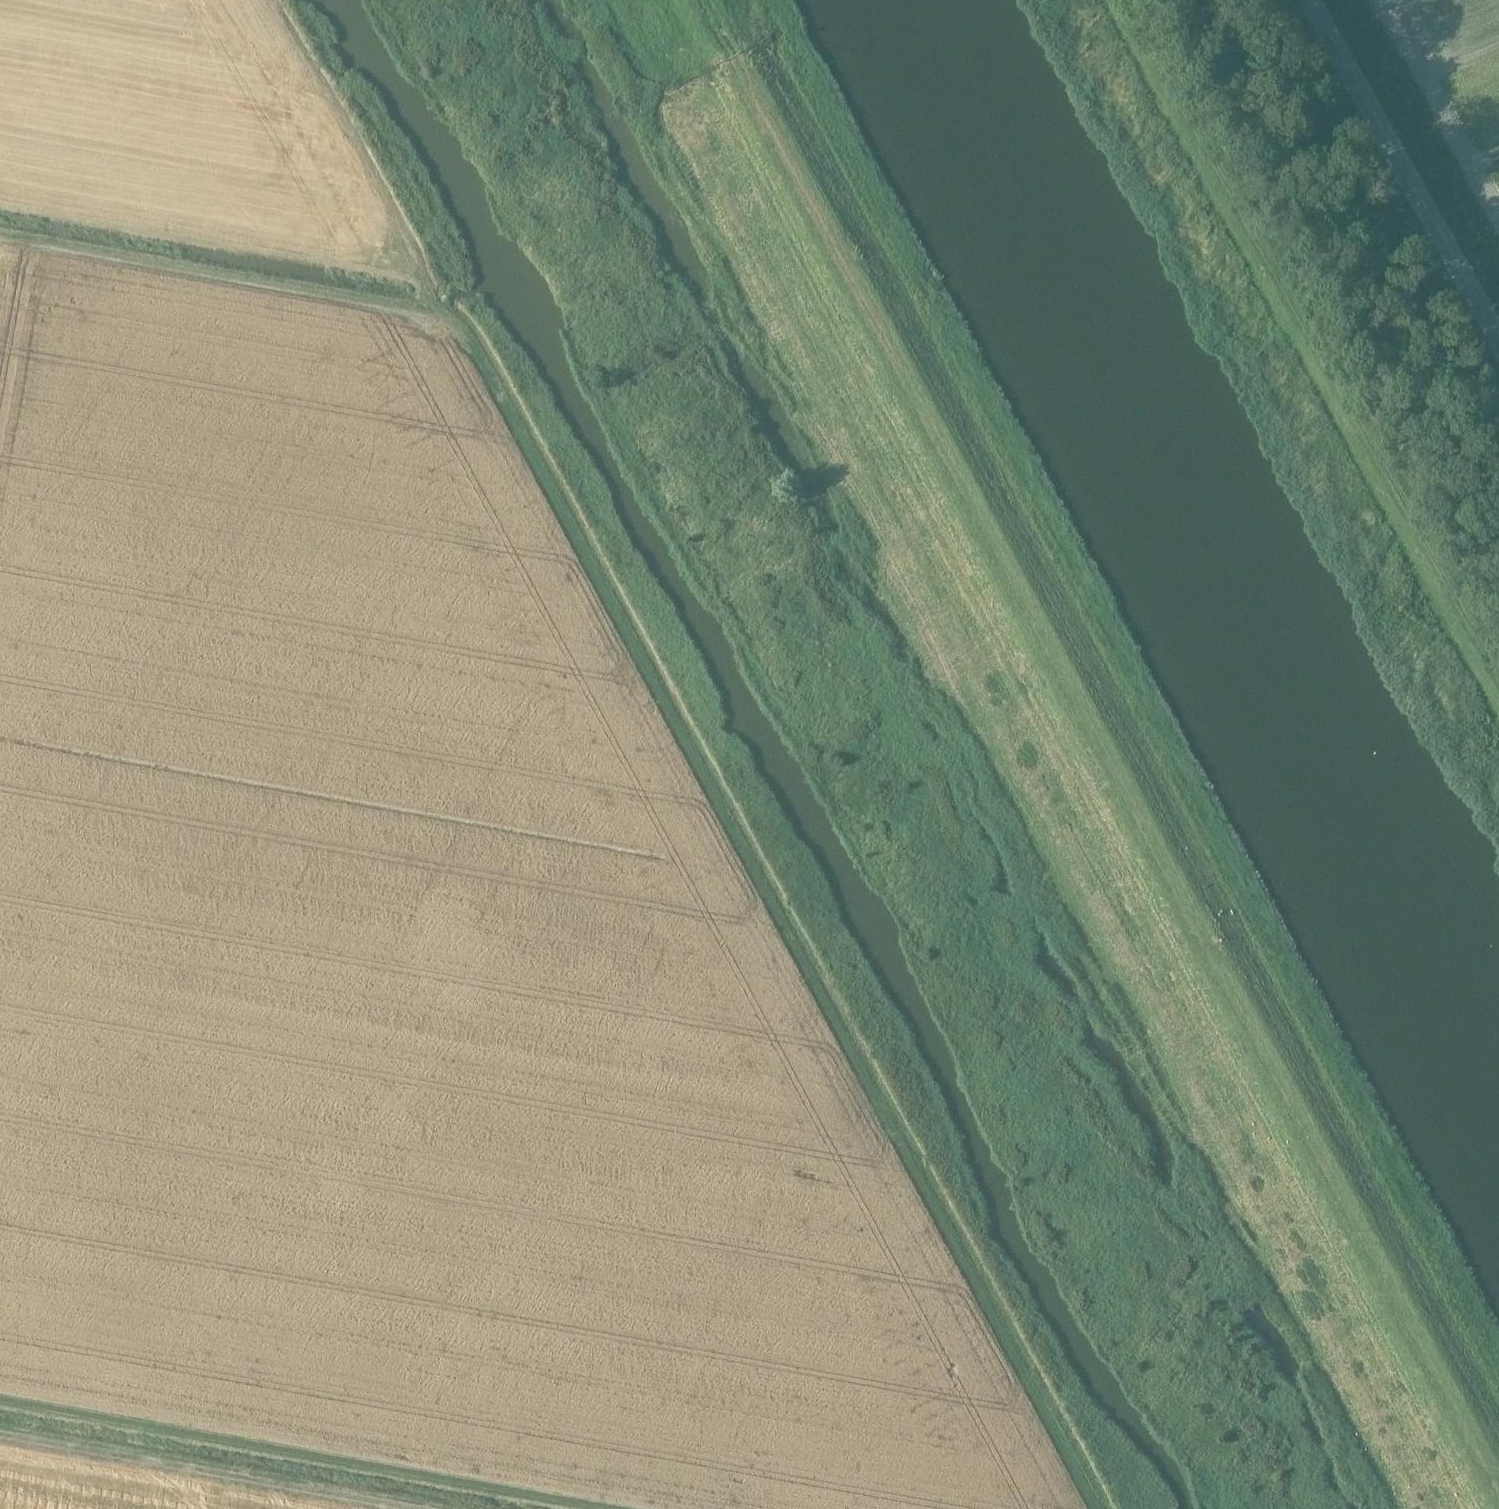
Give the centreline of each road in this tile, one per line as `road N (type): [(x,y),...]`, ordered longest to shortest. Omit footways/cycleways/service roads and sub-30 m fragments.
road 1 (unclassified): [(1498,342),(1308,0)]

